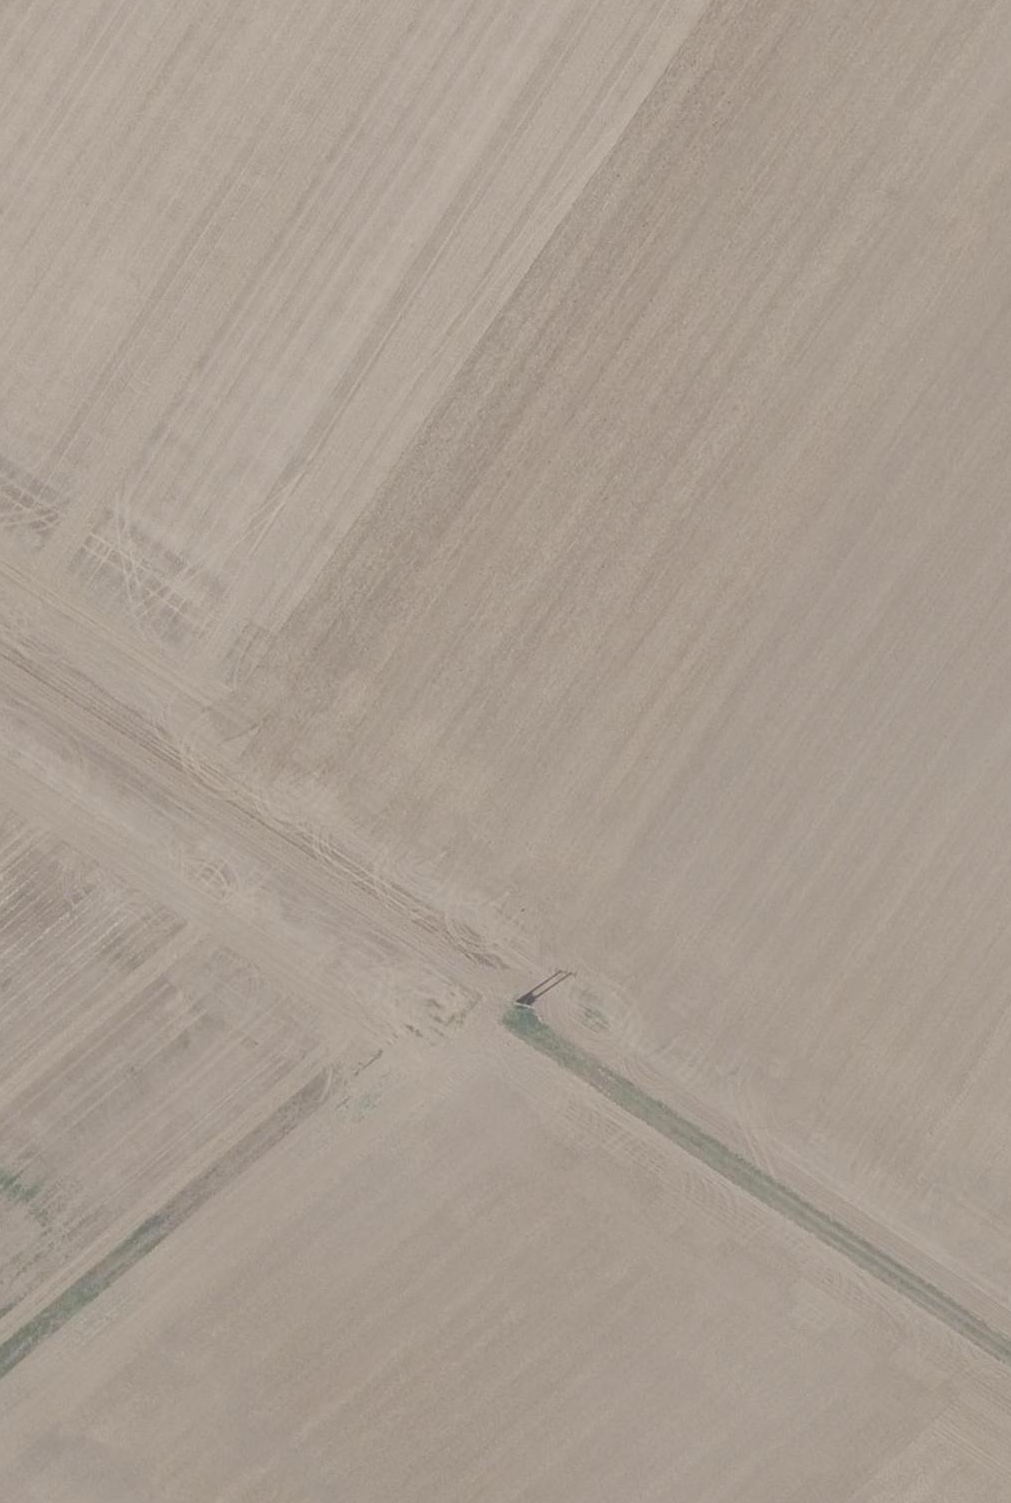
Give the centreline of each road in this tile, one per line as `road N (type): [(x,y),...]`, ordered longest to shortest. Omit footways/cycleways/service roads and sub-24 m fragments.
road 1 (track): [(1010,1346),(540,1033)]

